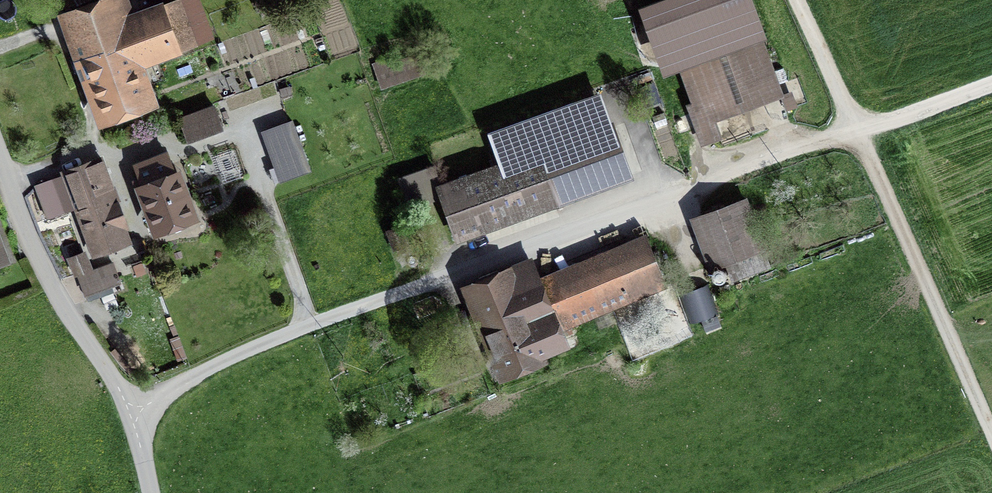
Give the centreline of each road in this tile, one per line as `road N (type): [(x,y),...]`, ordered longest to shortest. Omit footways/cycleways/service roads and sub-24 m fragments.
road 1 (track): [(796,0),(991,433)]
road 2 (unclassified): [(0,158),(67,311),(133,411),(152,492)]
road 3 (track): [(858,131),(991,83)]

